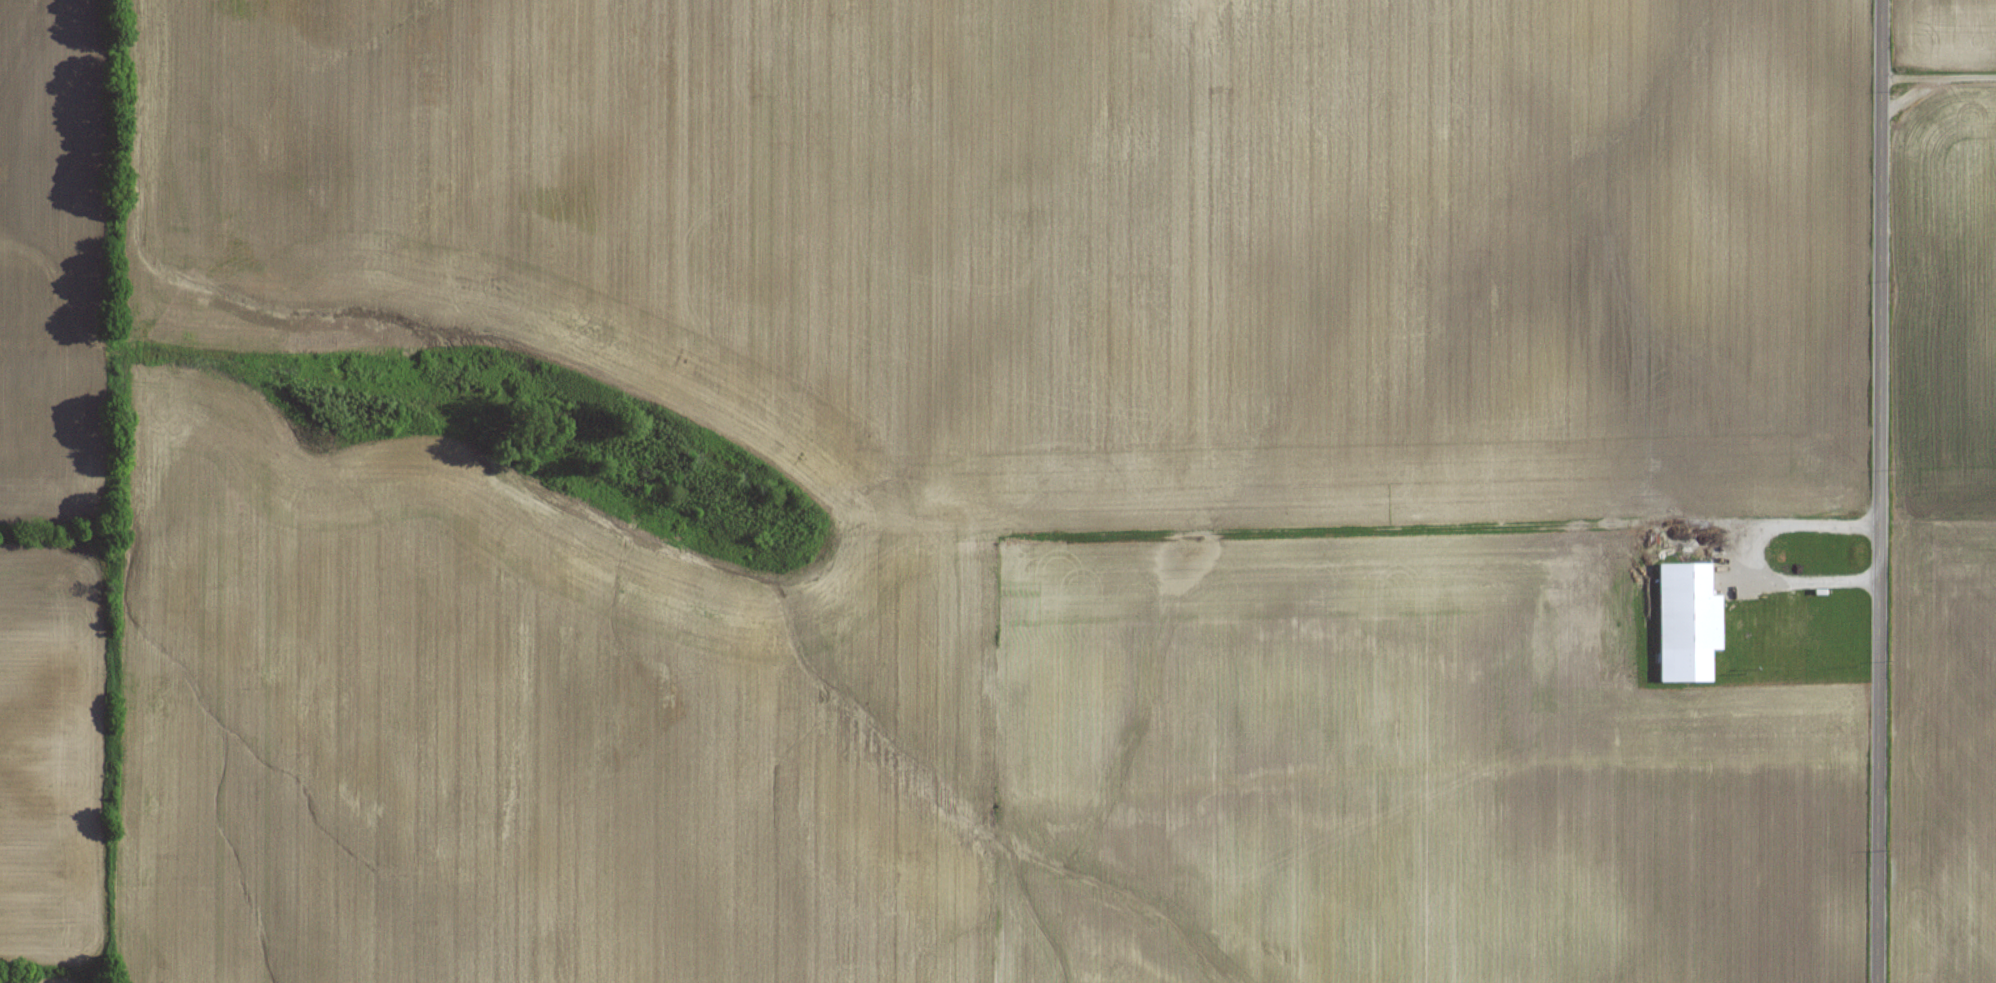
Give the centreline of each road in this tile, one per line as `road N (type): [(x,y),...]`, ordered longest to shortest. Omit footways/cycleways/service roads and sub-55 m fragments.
road 1 (tertiary): [(1883,0),(1877,982)]

